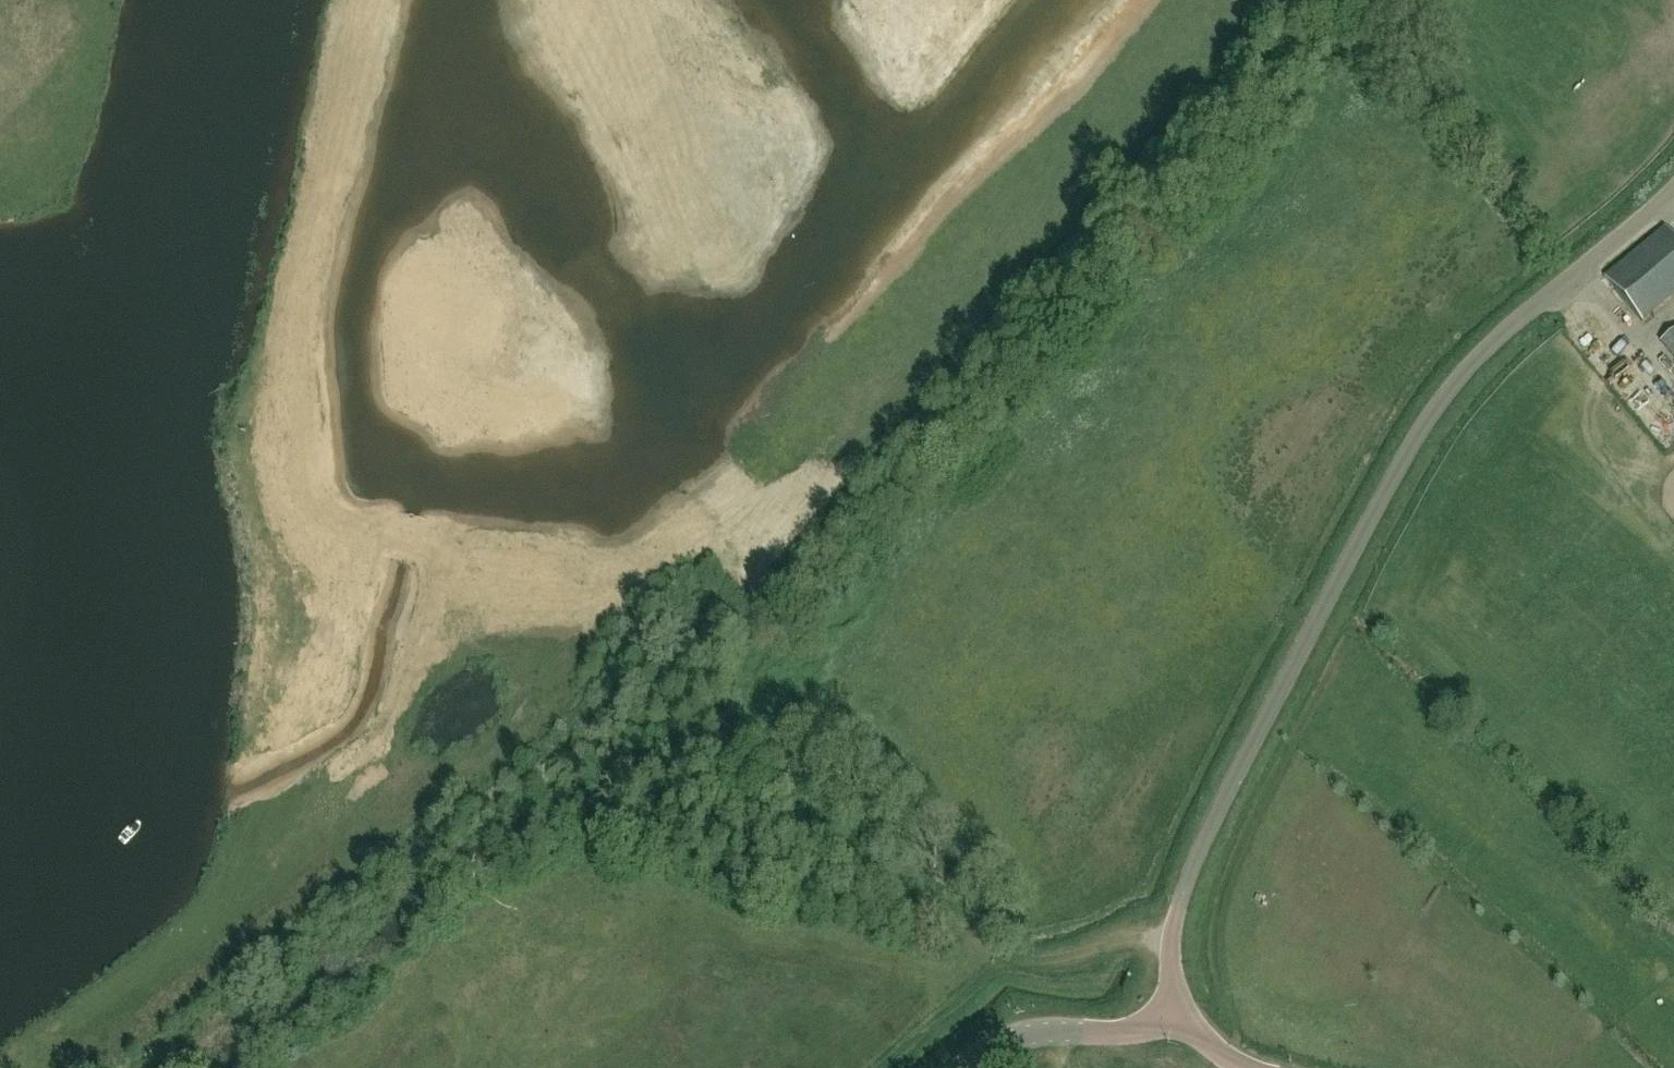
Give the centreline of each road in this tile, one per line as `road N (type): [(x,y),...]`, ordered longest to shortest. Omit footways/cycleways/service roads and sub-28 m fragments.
road 1 (unclassified): [(1673,190),(1475,357),(1420,431),(1194,862),(1171,952),(1180,1018)]
road 2 (tertiary): [(968,1067),(1009,1044),(1130,1033),(1180,1018)]

